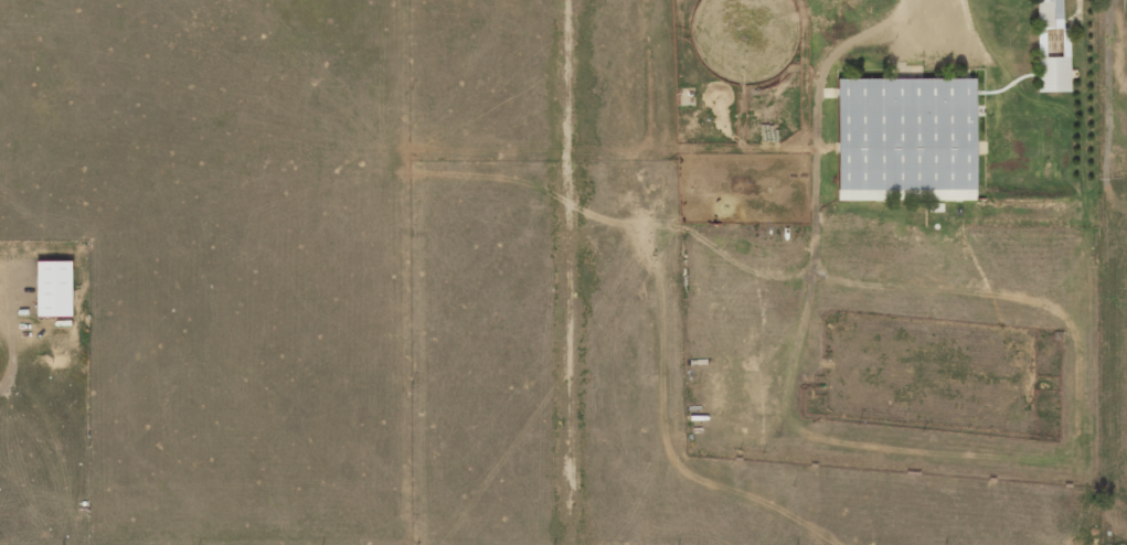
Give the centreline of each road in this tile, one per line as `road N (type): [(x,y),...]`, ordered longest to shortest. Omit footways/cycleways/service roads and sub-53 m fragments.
road 1 (residential): [(0,299),(913,290)]

